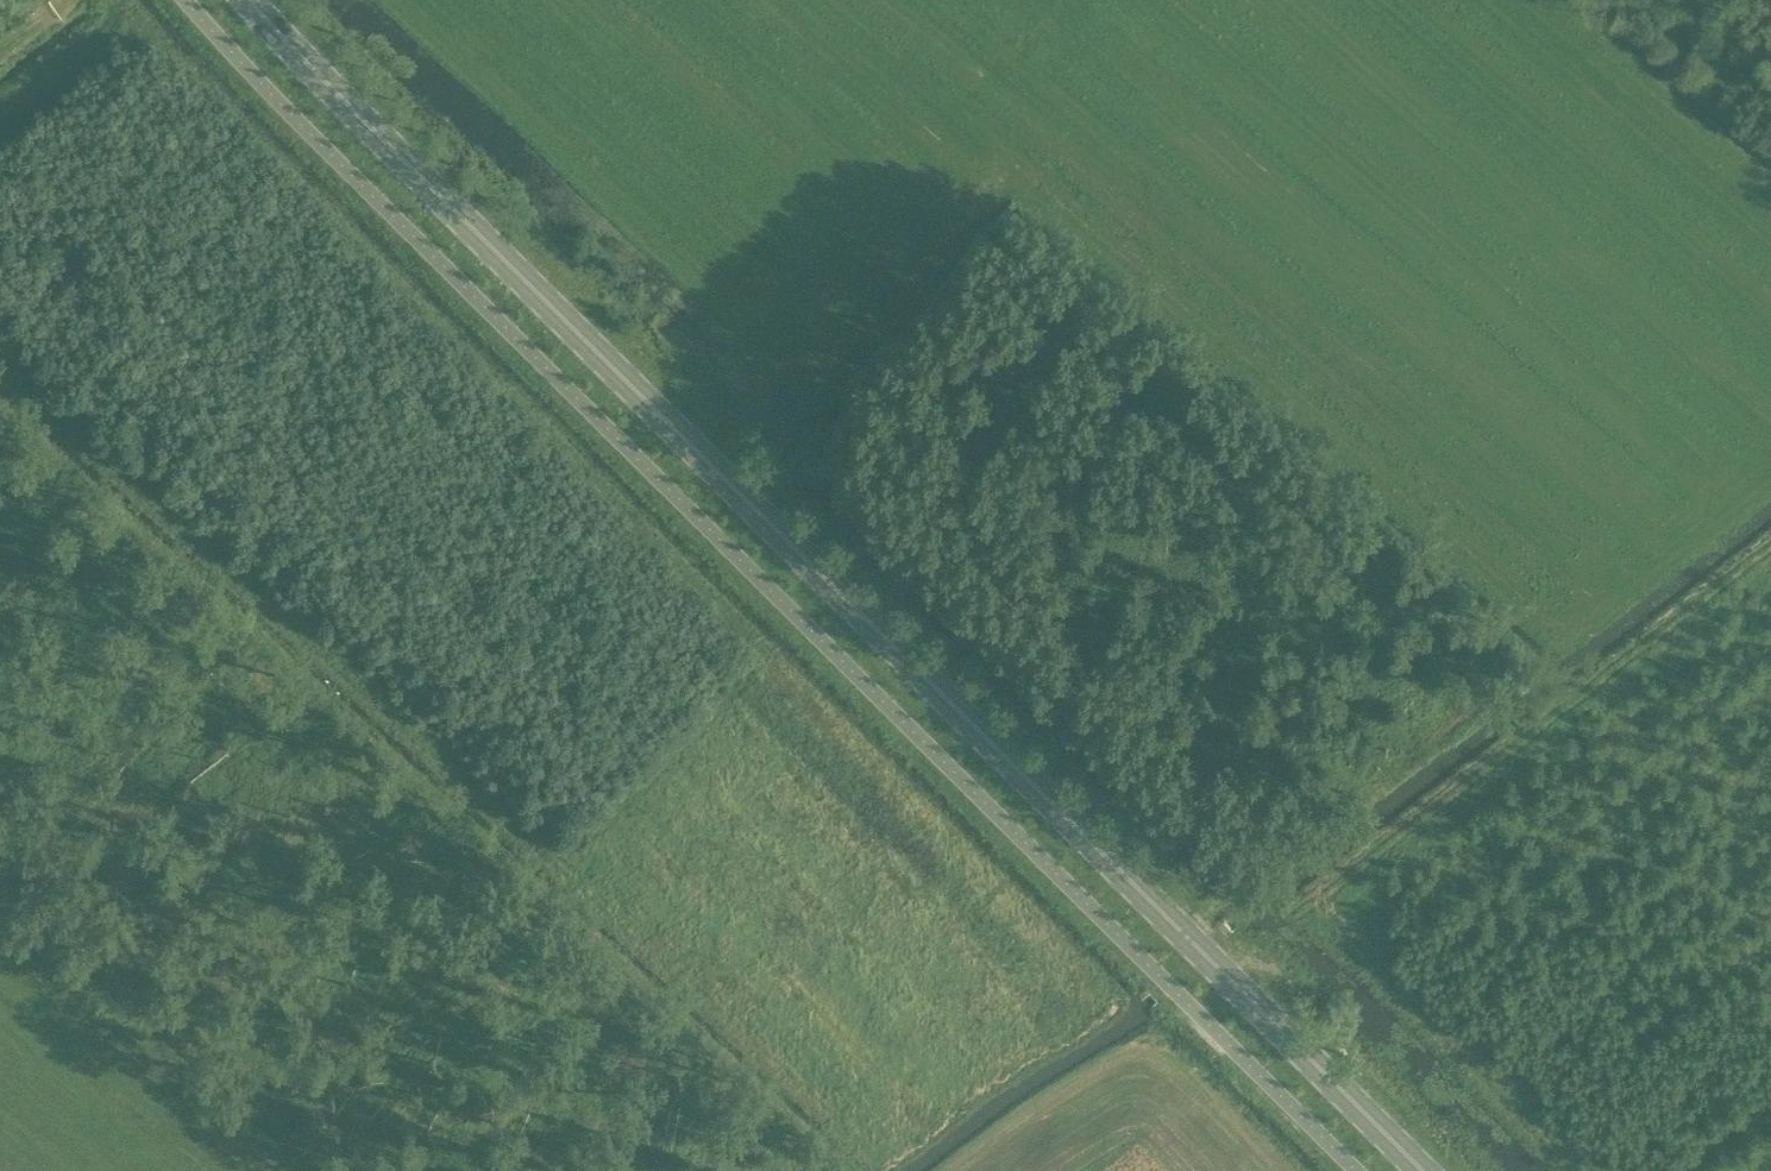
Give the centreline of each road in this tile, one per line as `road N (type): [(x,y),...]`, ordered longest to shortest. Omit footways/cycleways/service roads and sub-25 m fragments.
road 1 (secondary): [(1418,1170),(333,103),(239,0)]

